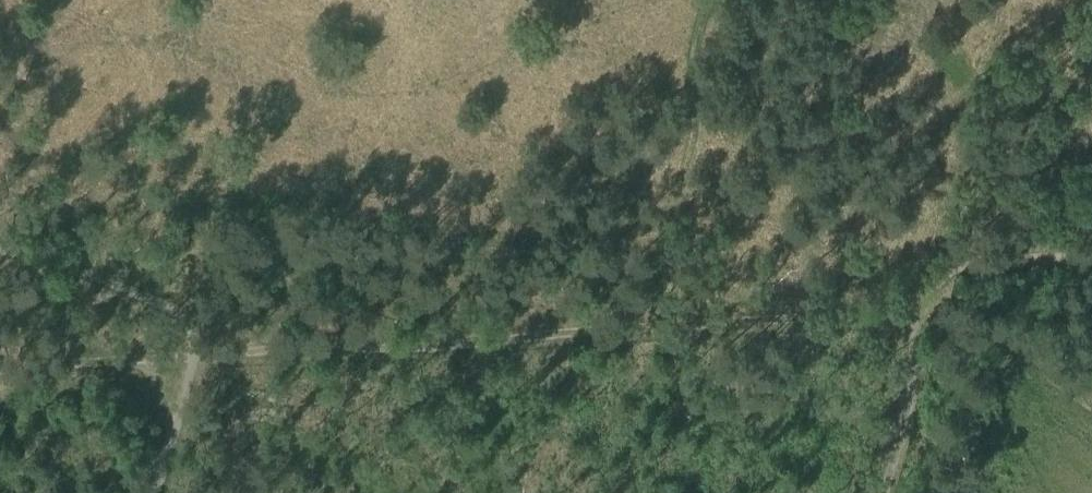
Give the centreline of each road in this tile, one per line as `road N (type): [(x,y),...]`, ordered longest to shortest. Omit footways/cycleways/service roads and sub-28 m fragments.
road 1 (track): [(0,368),(919,306)]
road 2 (track): [(147,297),(165,356),(123,492)]
road 3 (track): [(1091,255),(981,260),(932,271),(919,306)]
road 4 (track): [(919,306),(870,492)]

